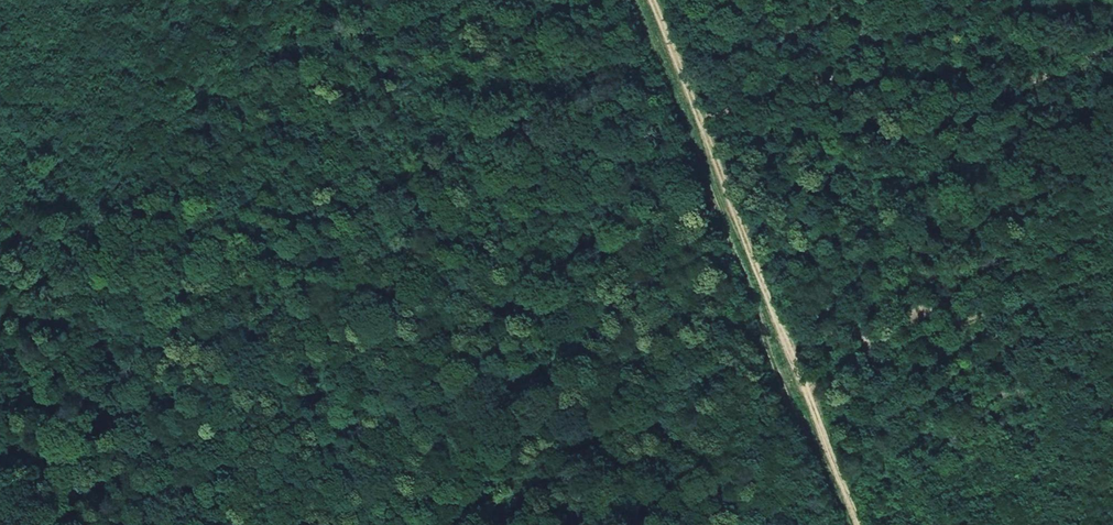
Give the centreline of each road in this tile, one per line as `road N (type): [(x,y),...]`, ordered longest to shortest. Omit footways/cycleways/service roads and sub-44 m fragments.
road 1 (track): [(648,0),(861,524)]
road 2 (track): [(0,82),(33,169),(466,0)]
road 3 (track): [(181,524),(33,169)]
road 4 (track): [(1112,273),(806,389)]

